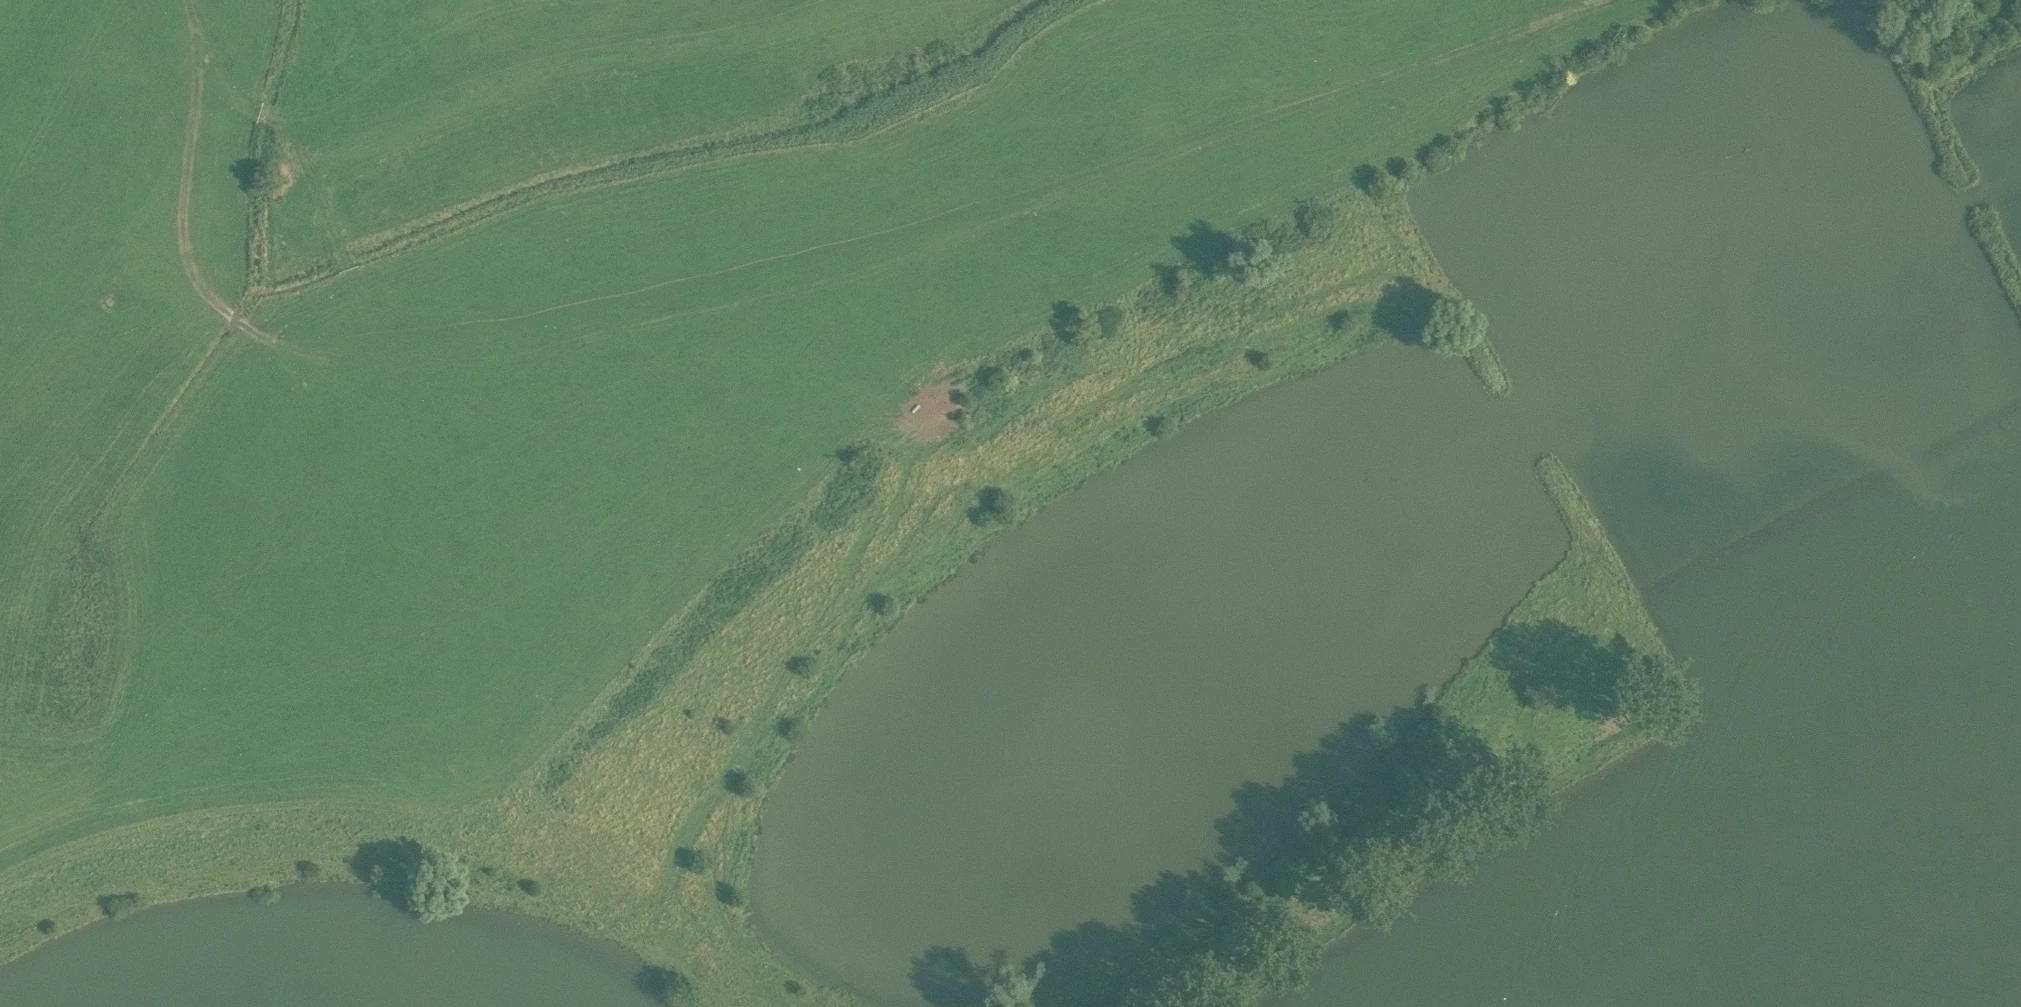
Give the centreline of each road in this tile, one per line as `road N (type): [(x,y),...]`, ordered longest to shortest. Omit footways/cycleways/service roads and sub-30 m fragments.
road 1 (track): [(260,110),(214,81),(184,0)]

